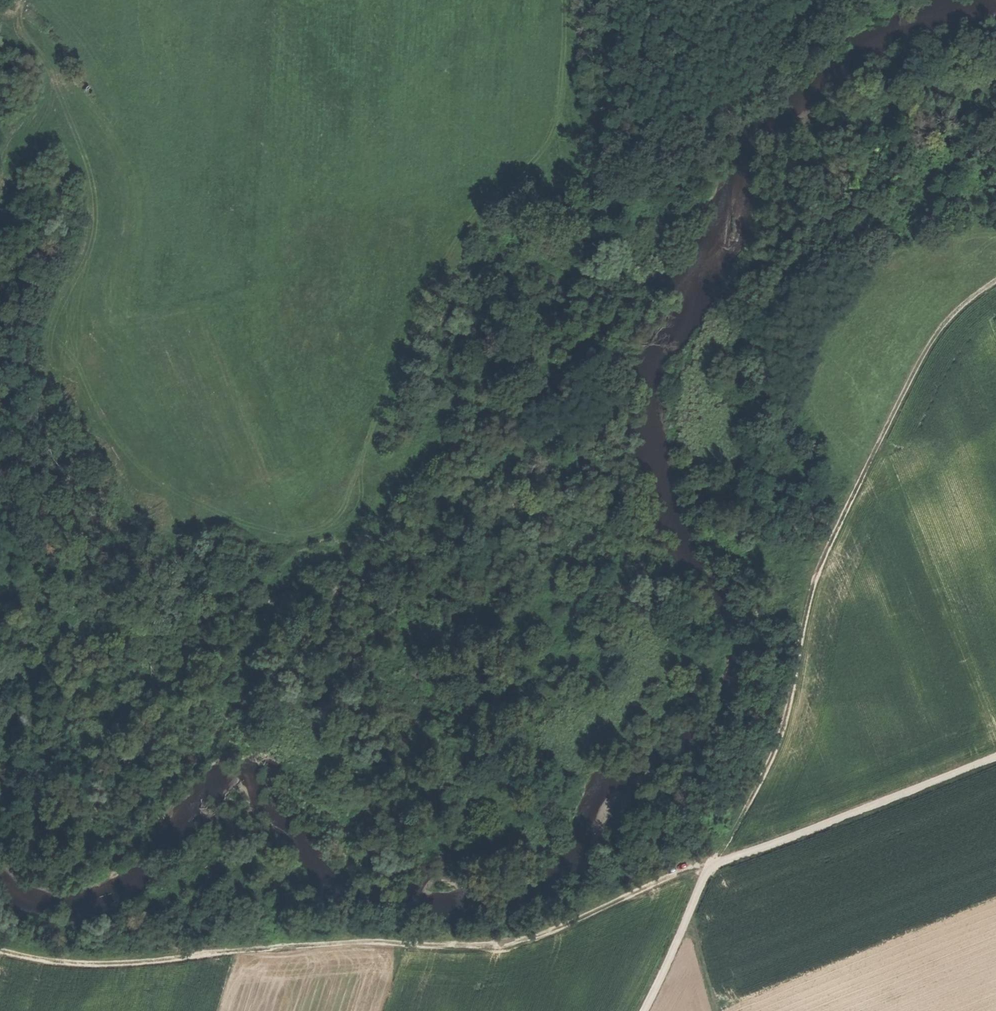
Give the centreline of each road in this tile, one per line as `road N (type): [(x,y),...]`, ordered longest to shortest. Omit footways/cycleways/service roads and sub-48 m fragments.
road 1 (track): [(481,0),(288,203),(266,260),(236,289),(144,320),(119,310),(124,185),(105,155),(76,134),(55,129),(31,140),(0,198)]
road 2 (track): [(0,951),(96,964),(380,941),(505,942),(710,867)]
road 3 (track): [(995,282),(957,313),(922,363),(812,574),(789,698),(716,851),(719,862)]
road 4 (track): [(710,867),(995,757)]
road 5 (track): [(710,867),(644,1010)]

